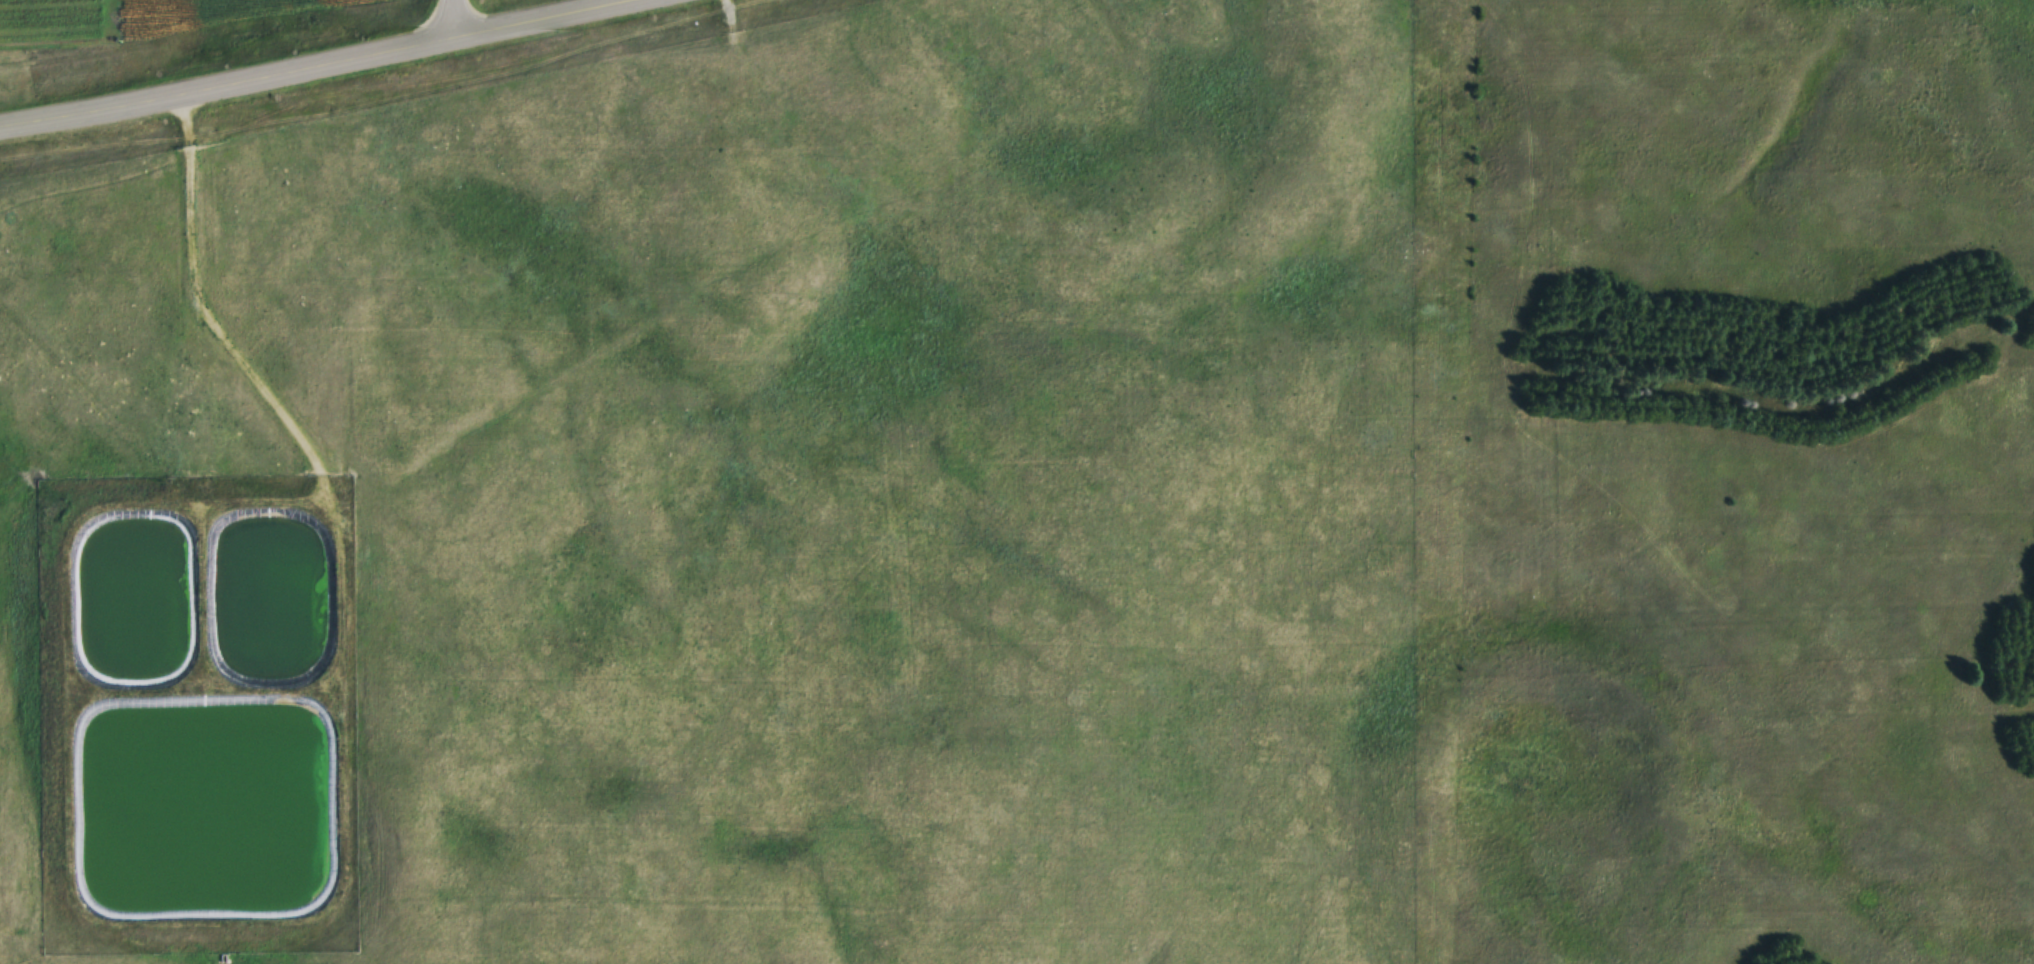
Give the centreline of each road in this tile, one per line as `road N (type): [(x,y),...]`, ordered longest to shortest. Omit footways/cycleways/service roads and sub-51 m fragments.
road 1 (secondary): [(0,134),(653,0)]

